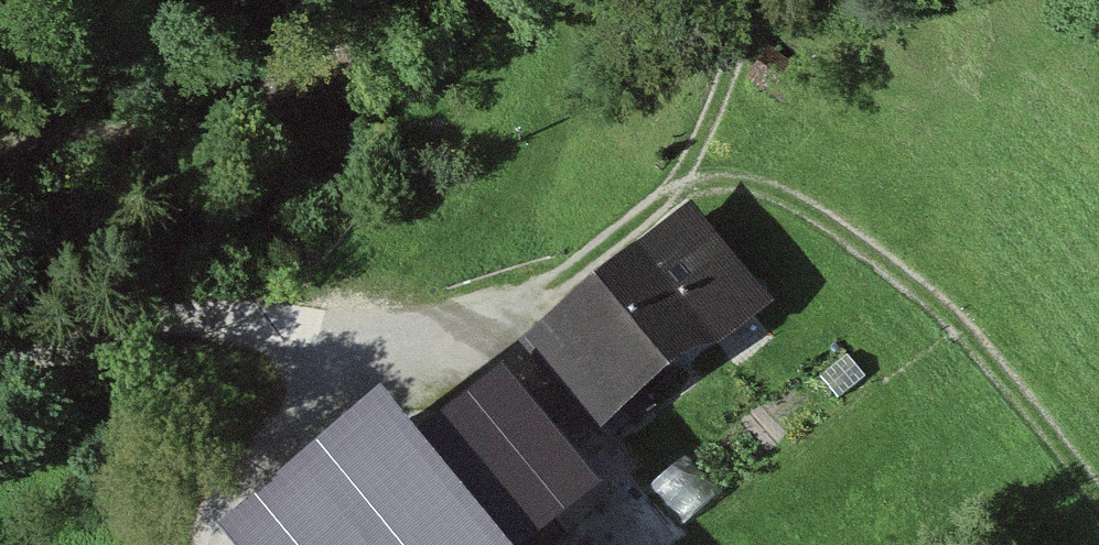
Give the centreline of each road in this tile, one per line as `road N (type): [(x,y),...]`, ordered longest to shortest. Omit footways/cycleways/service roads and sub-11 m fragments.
road 1 (track): [(1098,488),(887,262),(780,193),(690,171)]
road 2 (track): [(494,283),(414,315),(310,325),(197,312),(0,329)]
road 3 (track): [(229,544),(245,493),(414,315)]
road 4 (track): [(494,283),(514,128),(557,0)]
road 5 (track): [(690,171),(656,201),(494,283)]
road 6 (track): [(743,0),(690,171)]

